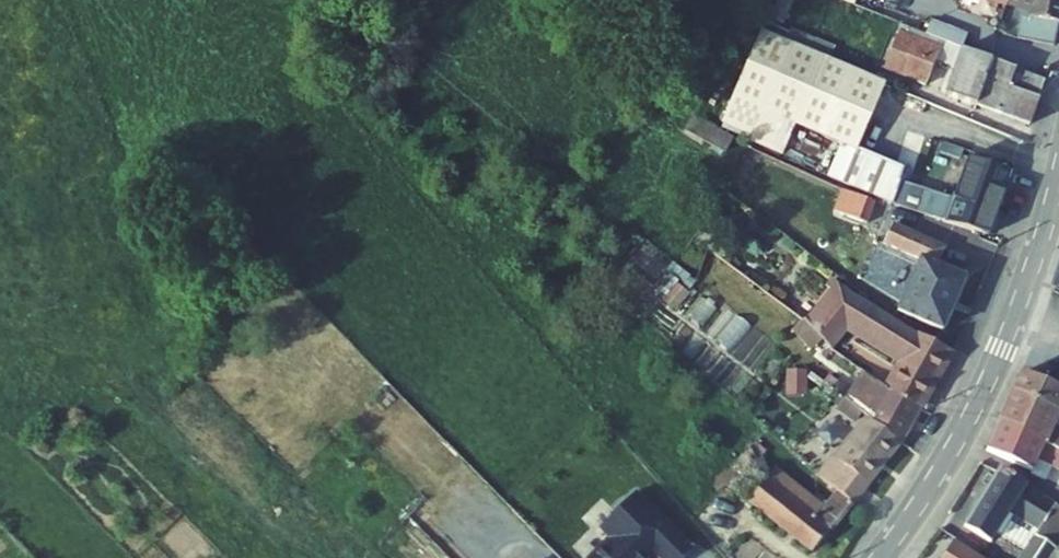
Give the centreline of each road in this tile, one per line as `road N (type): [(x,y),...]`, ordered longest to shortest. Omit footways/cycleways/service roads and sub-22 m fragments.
road 1 (tertiary): [(1058,177),(984,390),(878,557)]

